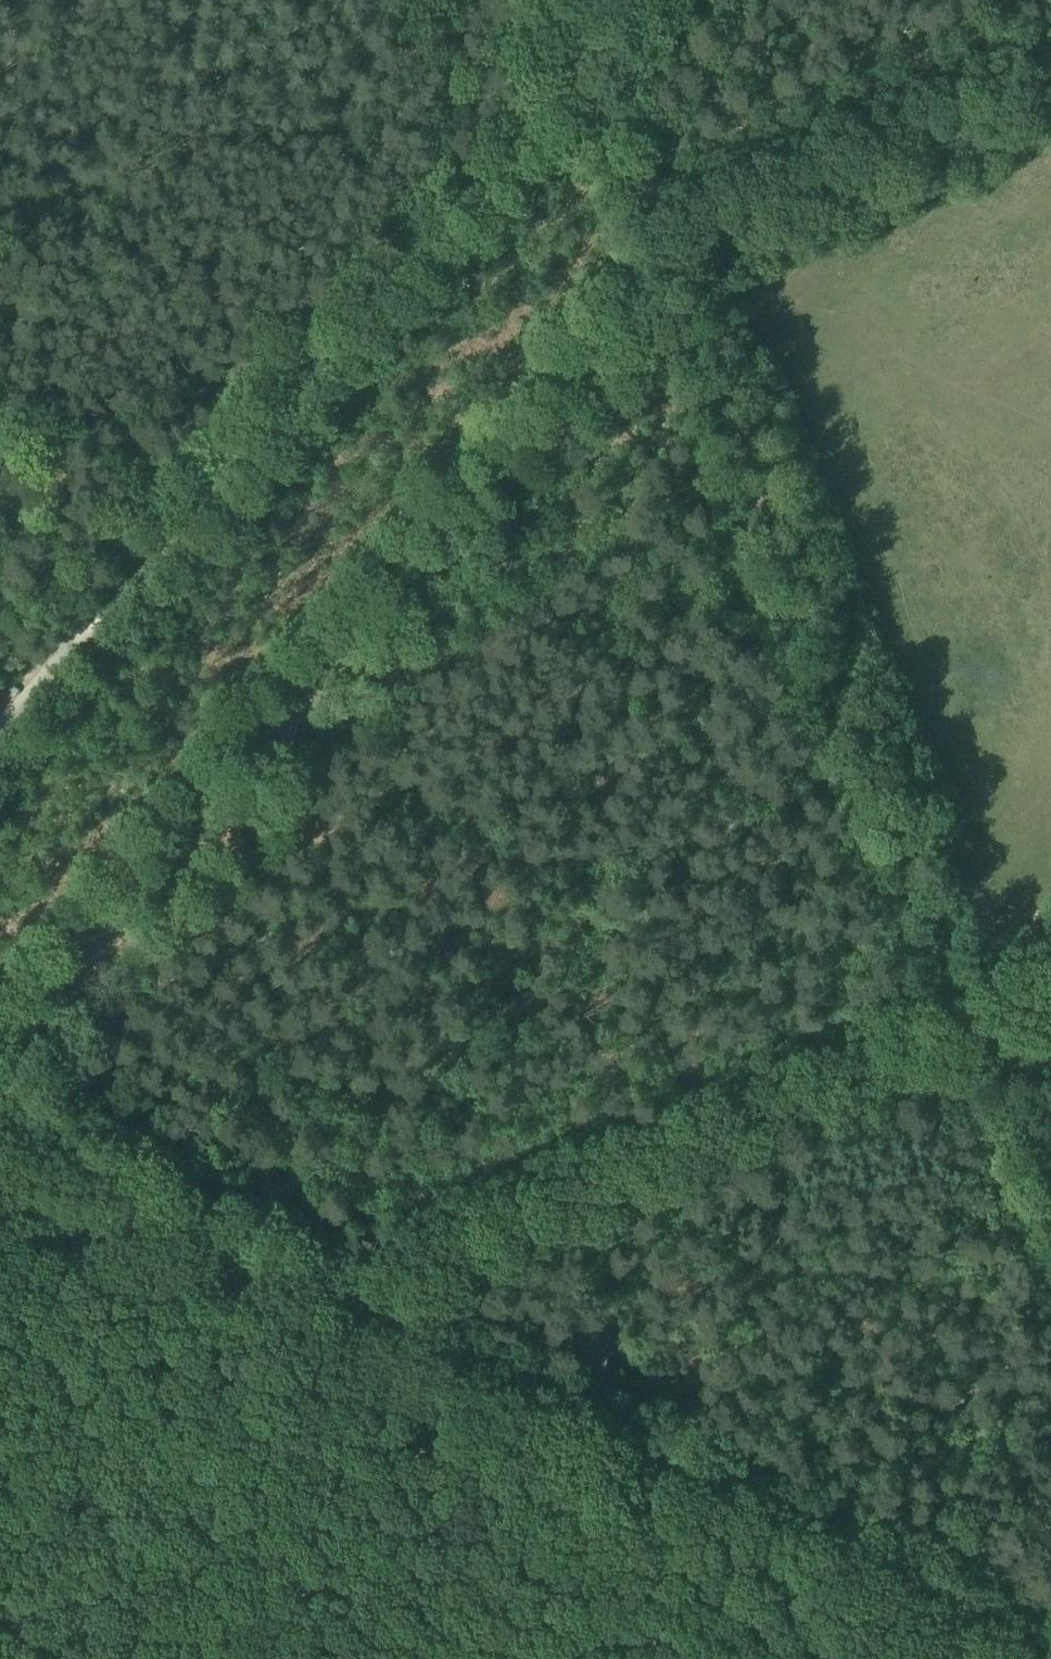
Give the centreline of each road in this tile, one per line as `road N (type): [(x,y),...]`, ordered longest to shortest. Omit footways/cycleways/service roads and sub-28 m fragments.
road 1 (track): [(1050,1241),(633,236),(1050,53)]
road 2 (track): [(998,1658),(0,1158)]
road 3 (track): [(642,0),(34,679)]
road 4 (track): [(954,1003),(441,1231),(401,1267),(369,1334)]
road 5 (track): [(633,236),(532,0)]
road 6 (unclassified): [(0,472),(73,649)]

